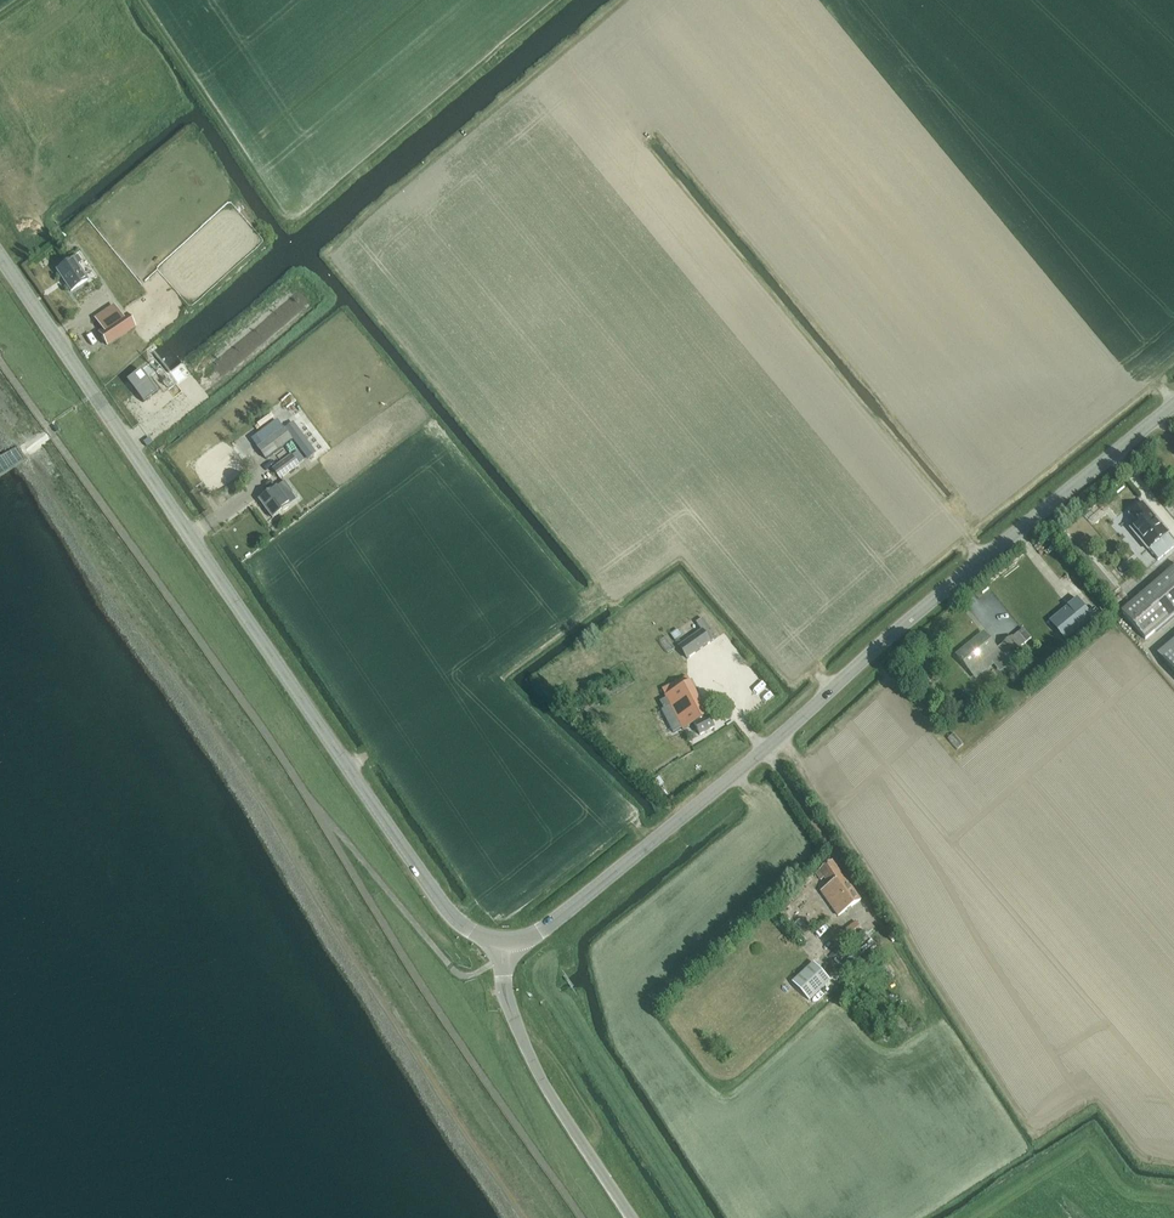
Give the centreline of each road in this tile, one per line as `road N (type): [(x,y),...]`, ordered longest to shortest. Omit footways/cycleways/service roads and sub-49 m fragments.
road 1 (unclassified): [(504,944),(455,922),(0,252)]
road 2 (unclassified): [(1173,406),(549,926),(504,944)]
road 3 (unclassified): [(630,1217),(524,1051),(502,980),(504,944)]

